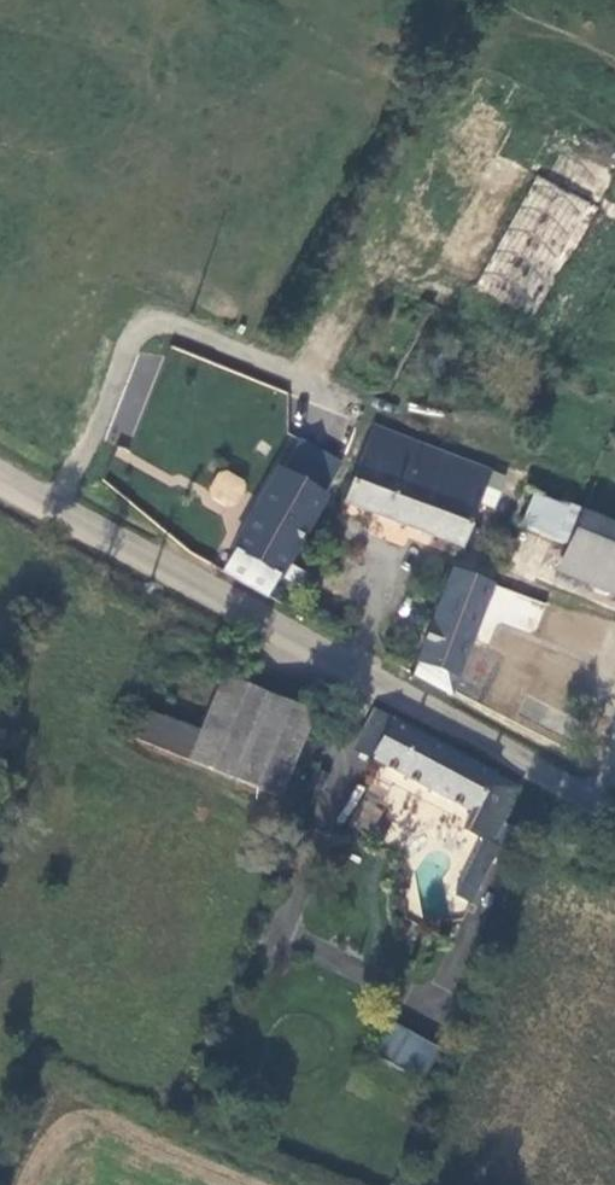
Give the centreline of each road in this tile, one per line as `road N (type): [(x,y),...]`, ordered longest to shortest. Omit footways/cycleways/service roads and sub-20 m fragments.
road 1 (tertiary): [(0,477),(614,815)]
road 2 (track): [(512,15),(298,380)]
road 3 (track): [(298,380),(569,484)]

